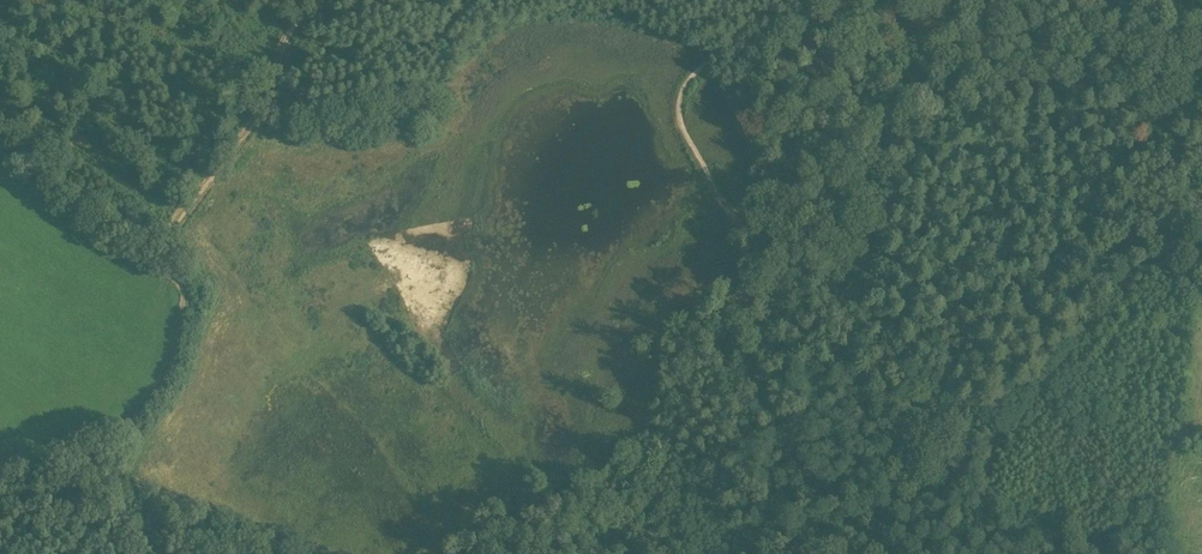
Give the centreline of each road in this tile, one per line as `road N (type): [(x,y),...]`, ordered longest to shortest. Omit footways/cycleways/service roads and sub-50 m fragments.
road 1 (track): [(980,446),(817,291),(781,244),(740,218),(680,125),(694,78),(787,0)]
road 2 (track): [(316,0),(182,225),(176,246),(184,316),(164,374),(124,418),(96,433)]
road 3 (track): [(980,446),(1201,179)]

